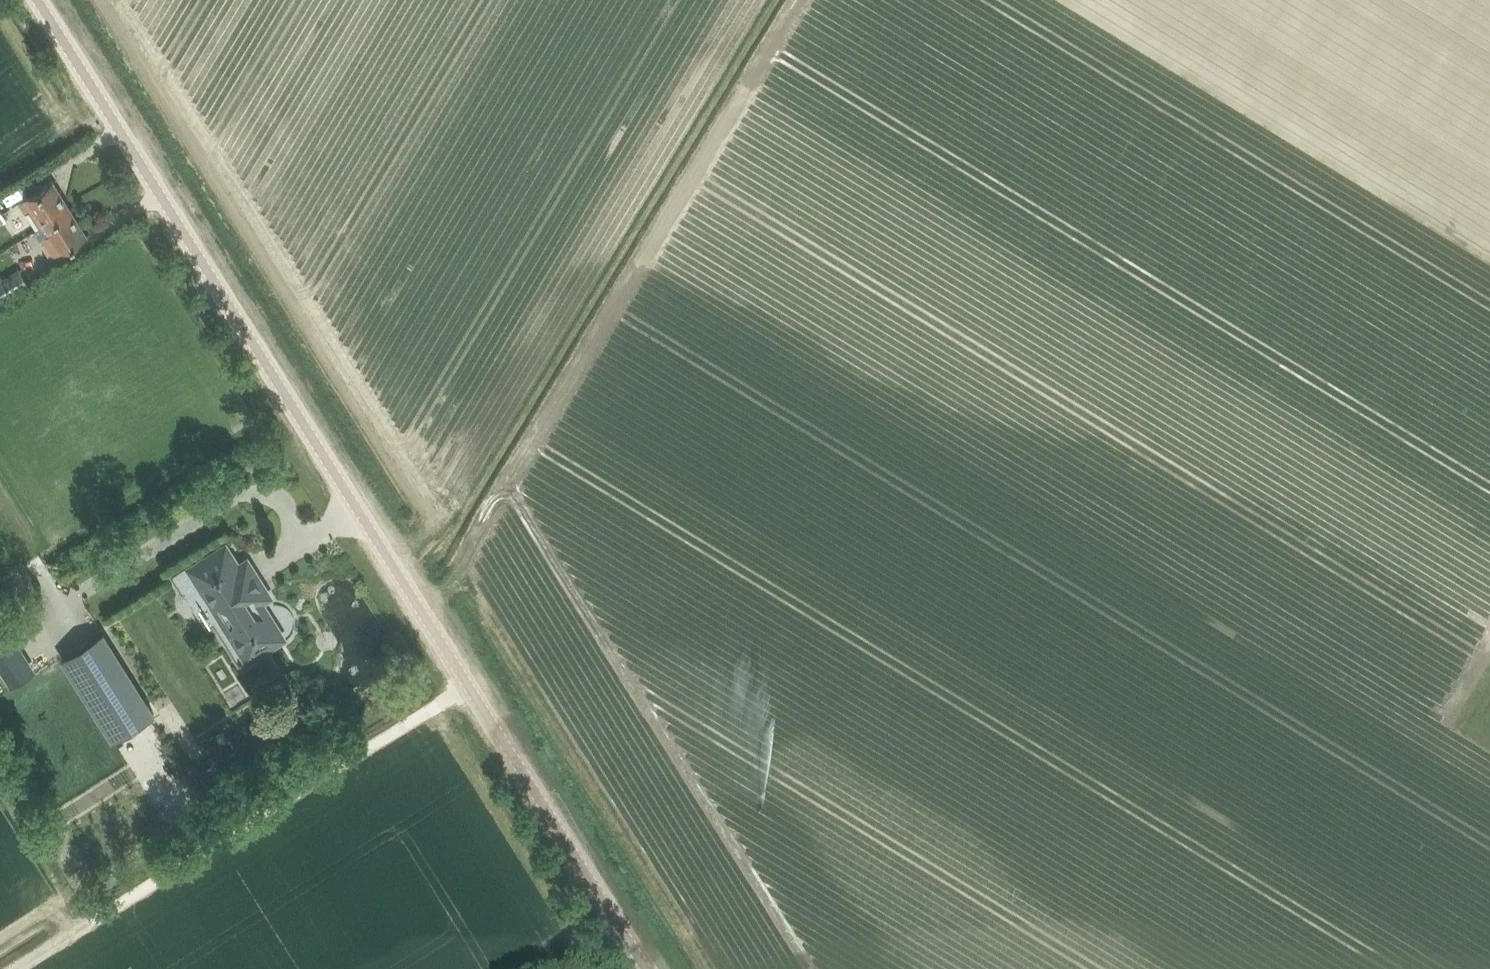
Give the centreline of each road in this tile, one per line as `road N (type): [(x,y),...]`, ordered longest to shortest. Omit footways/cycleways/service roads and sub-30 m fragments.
road 1 (unclassified): [(645,968),(37,0)]

